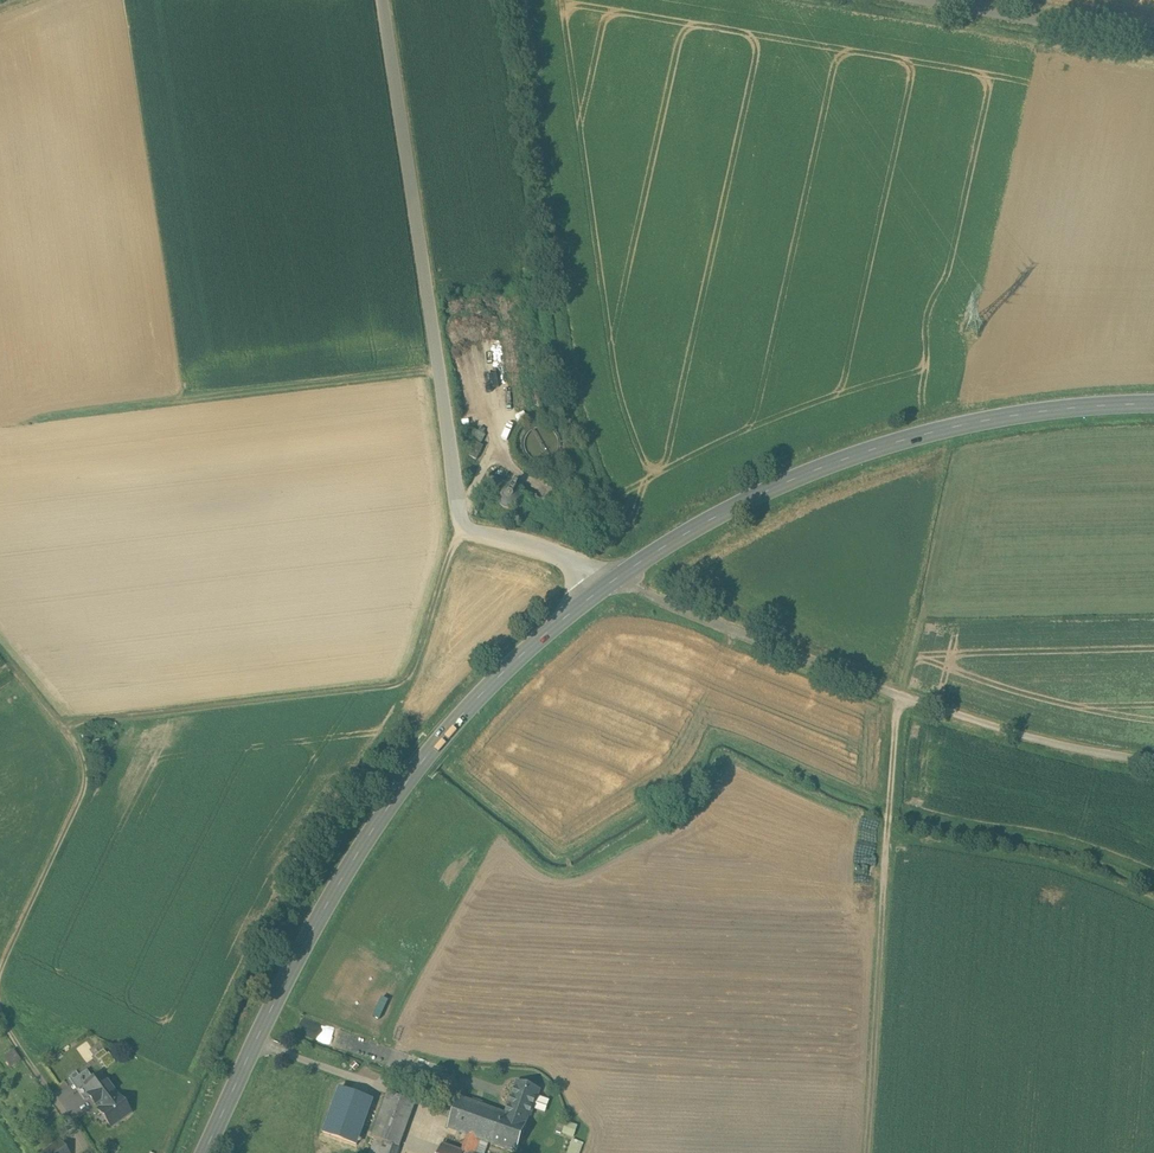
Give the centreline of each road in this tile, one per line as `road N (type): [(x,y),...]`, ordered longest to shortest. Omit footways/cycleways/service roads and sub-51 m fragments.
road 1 (secondary): [(204,1152),(330,900),(400,795),(496,680),(617,578)]
road 2 (unclassified): [(617,578),(476,533),(459,512),(382,0)]
road 3 (secondary): [(1153,403),(1003,417),(832,462),(689,529),(617,578)]
road 4 (unclassified): [(617,578),(958,716),(1074,749),(1153,761)]
road 5 (track): [(67,733),(79,724),(399,684),(411,673),(449,552),(467,525)]
road 6 (track): [(867,1152),(903,696)]
road 7 (track): [(441,366),(30,416)]
road 8 (track): [(0,651),(76,743),(88,772),(0,969)]
road 9 (unclassified): [(927,0),(1153,40)]

